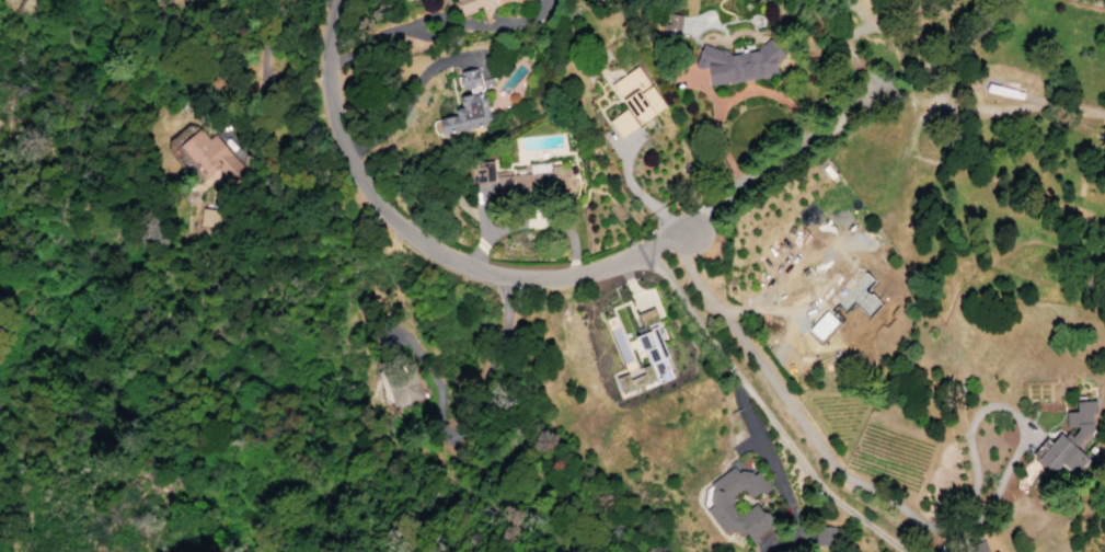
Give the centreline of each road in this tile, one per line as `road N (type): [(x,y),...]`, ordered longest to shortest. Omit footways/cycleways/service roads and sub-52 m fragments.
road 1 (residential): [(704,233),(553,288),(419,254),(352,175),(324,64),(349,0)]

